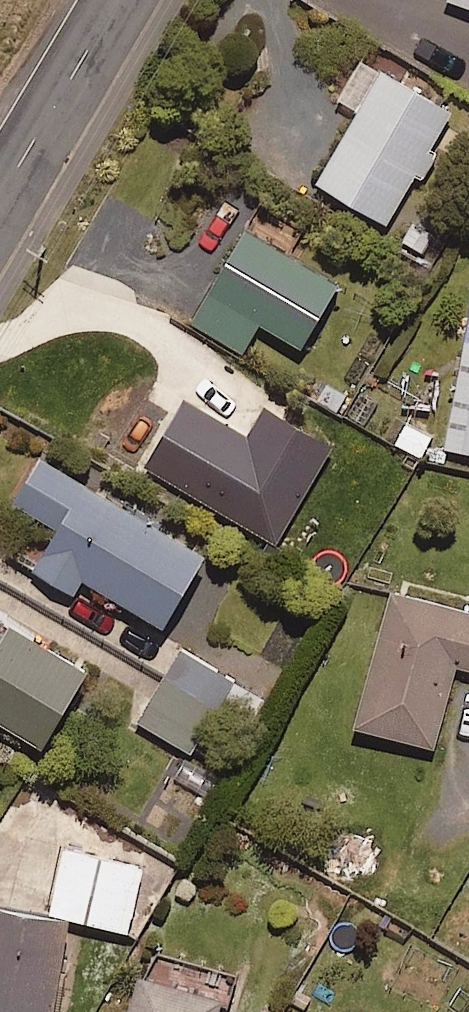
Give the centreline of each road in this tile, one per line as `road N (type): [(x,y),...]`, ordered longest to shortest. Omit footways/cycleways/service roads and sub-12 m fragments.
road 1 (tertiary): [(0,196),(113,0)]

